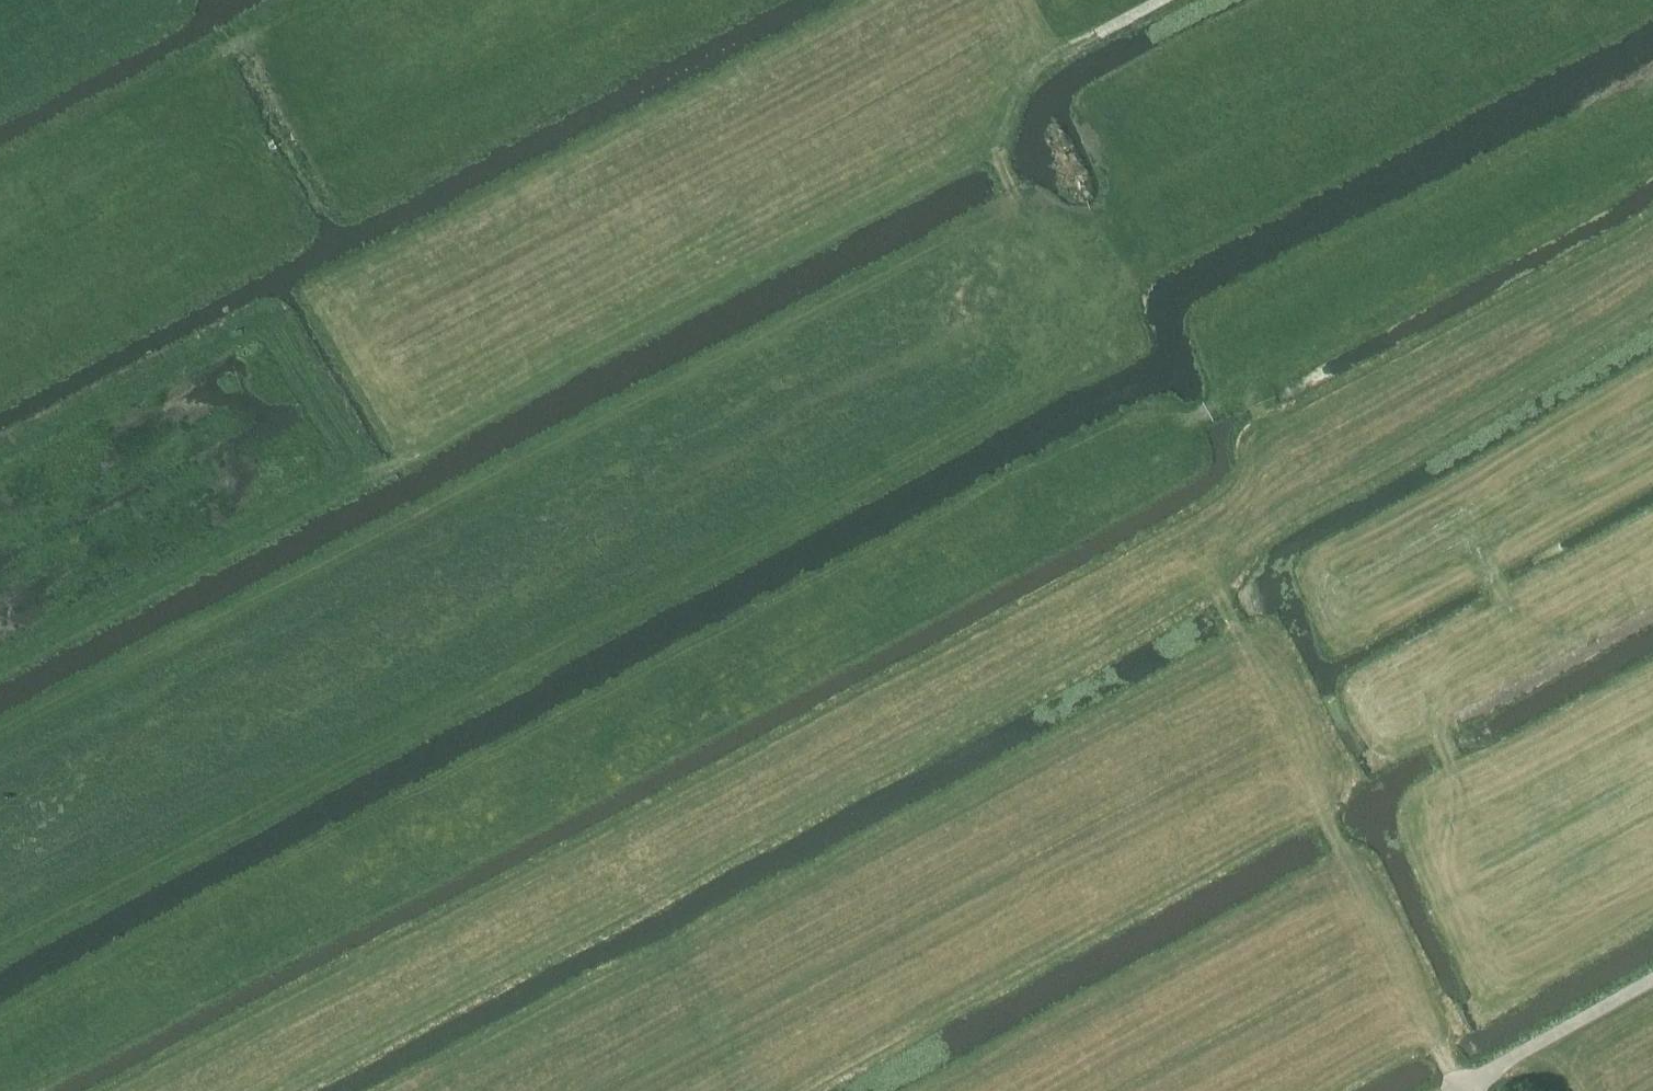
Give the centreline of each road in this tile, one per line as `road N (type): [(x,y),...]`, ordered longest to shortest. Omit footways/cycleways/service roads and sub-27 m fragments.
road 1 (track): [(1652,981),(1476,1083),(1453,1073)]

